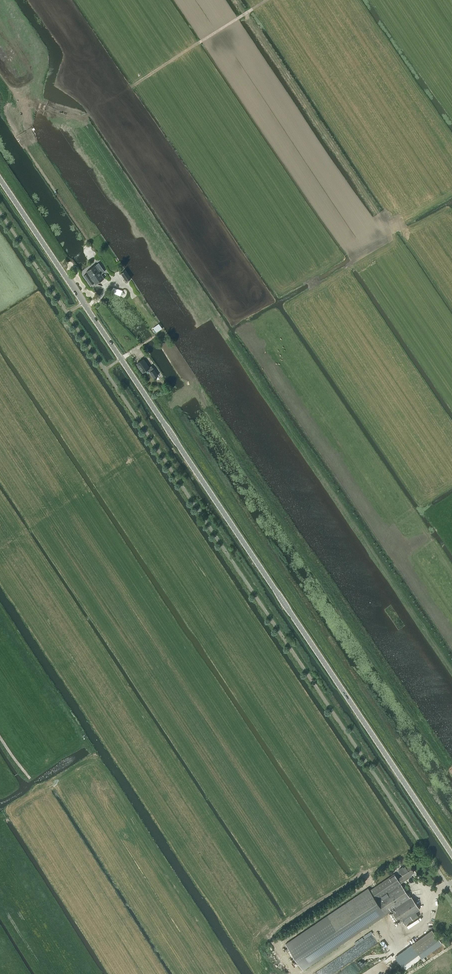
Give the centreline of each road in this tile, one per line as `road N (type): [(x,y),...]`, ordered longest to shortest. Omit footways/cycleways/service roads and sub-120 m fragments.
road 1 (tertiary): [(0,178),(451,855)]
road 2 (track): [(432,892),(422,922),(406,932),(369,930),(305,973)]

